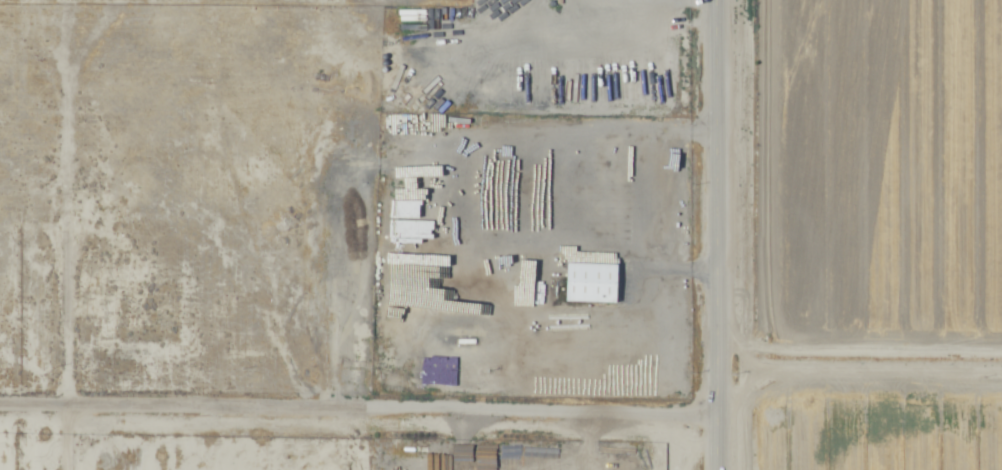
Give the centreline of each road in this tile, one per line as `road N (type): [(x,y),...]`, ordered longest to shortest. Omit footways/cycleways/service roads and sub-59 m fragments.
road 1 (residential): [(716,416),(0,413)]
road 2 (secondary): [(716,469),(715,0)]
road 3 (track): [(61,469),(70,71)]
road 4 (track): [(119,0),(70,71),(70,0)]

